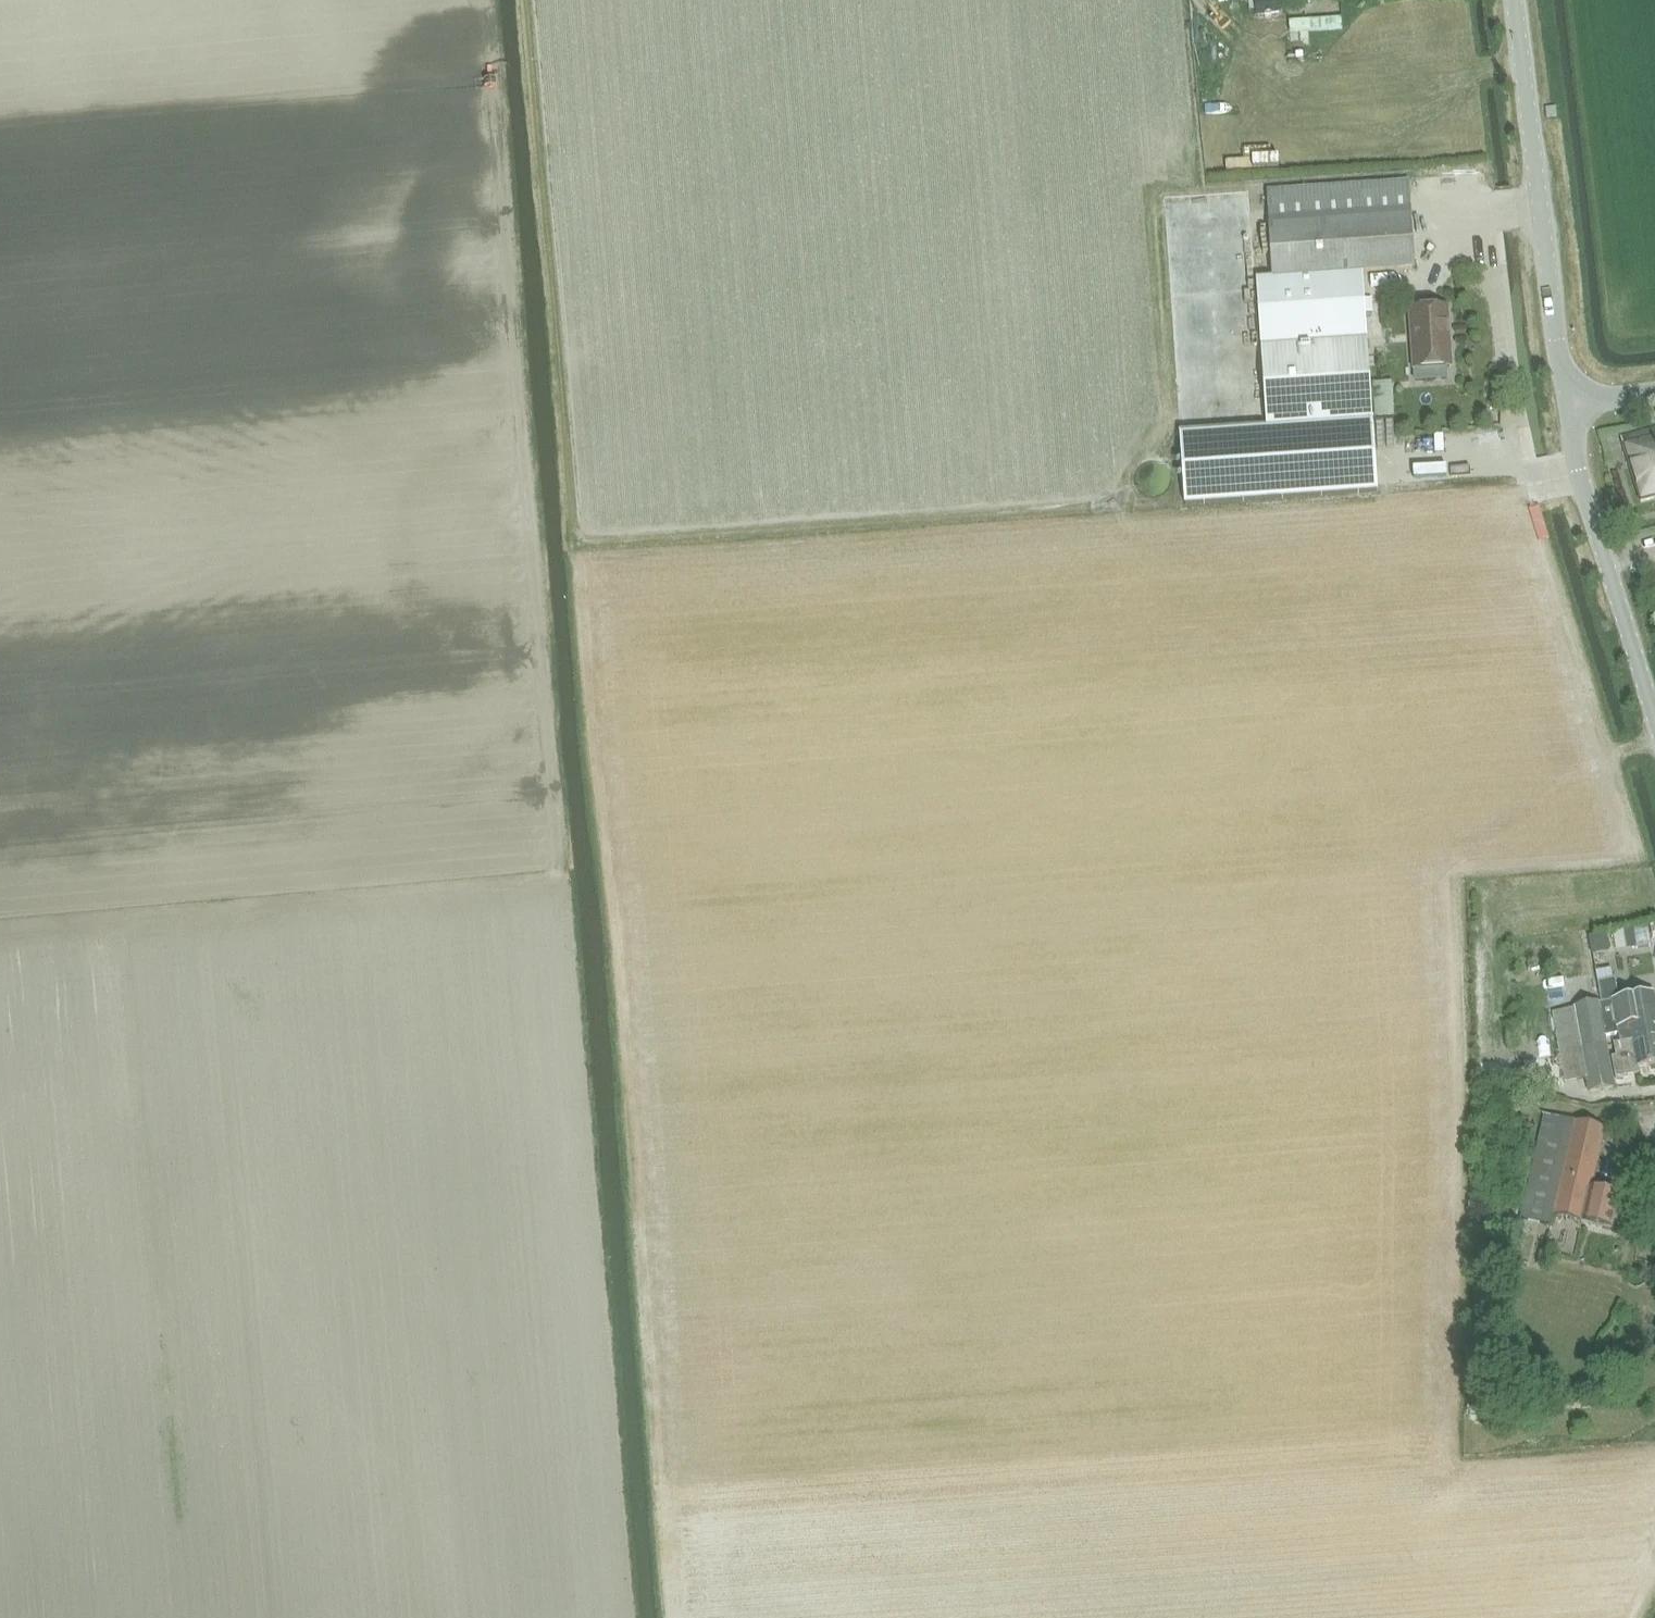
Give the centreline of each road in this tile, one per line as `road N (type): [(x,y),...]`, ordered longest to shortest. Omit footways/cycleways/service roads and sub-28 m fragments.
road 1 (unclassified): [(1566,410),(1514,0)]
road 2 (unclassified): [(1654,726),(1566,410)]

